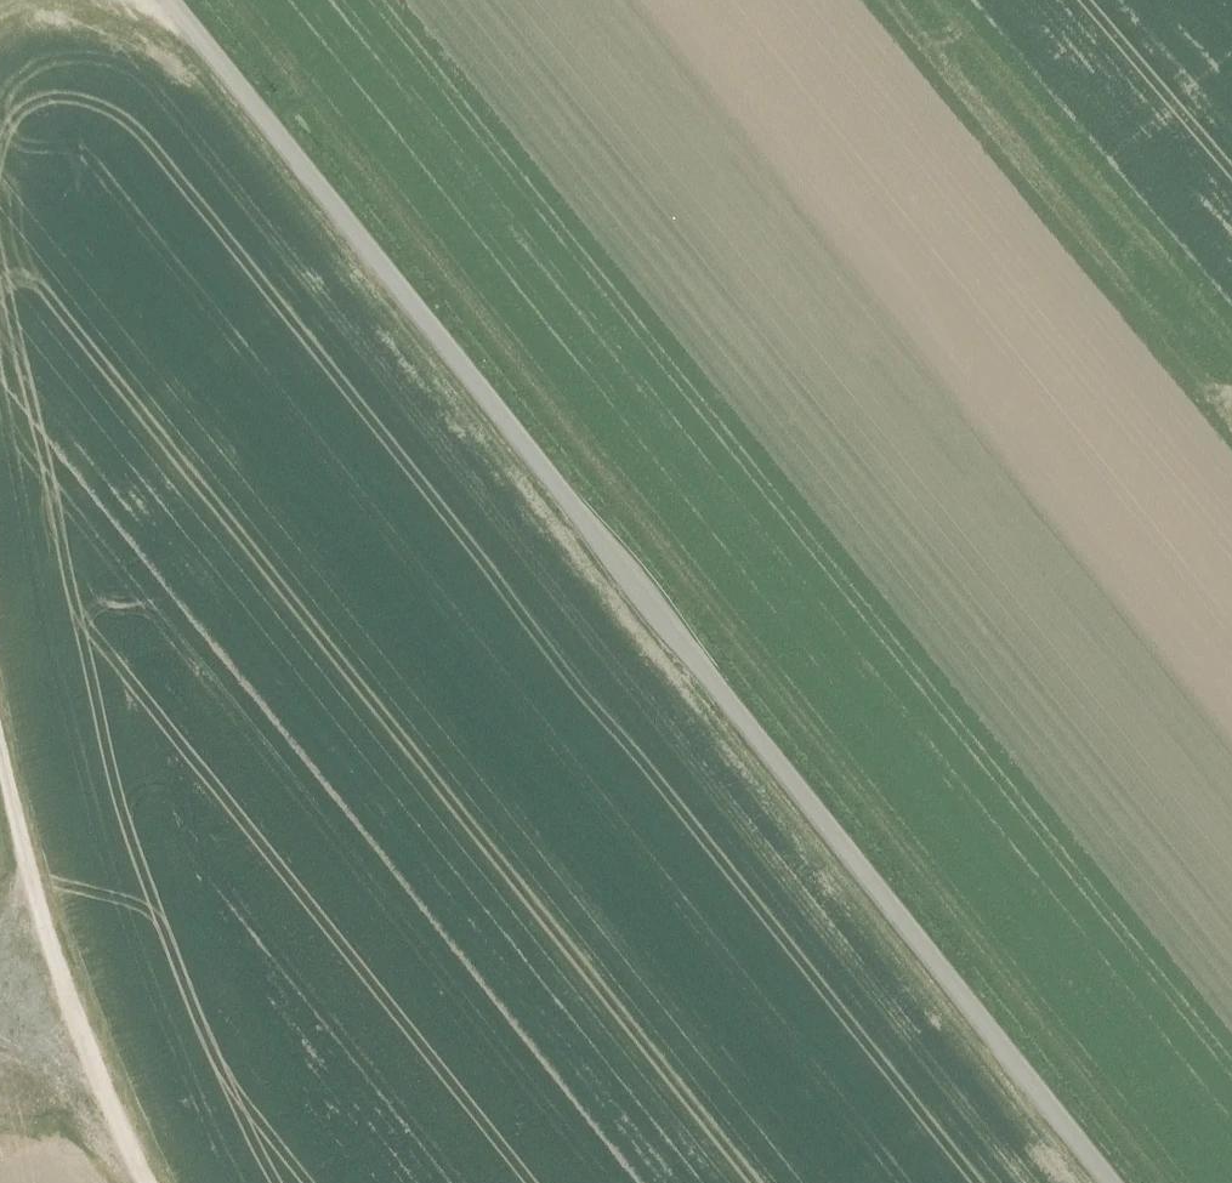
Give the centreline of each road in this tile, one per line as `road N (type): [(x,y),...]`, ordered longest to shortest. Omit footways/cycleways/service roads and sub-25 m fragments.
road 1 (unclassified): [(1119,1182),(368,228),(174,0)]
road 2 (track): [(150,1182),(57,967),(0,738)]

